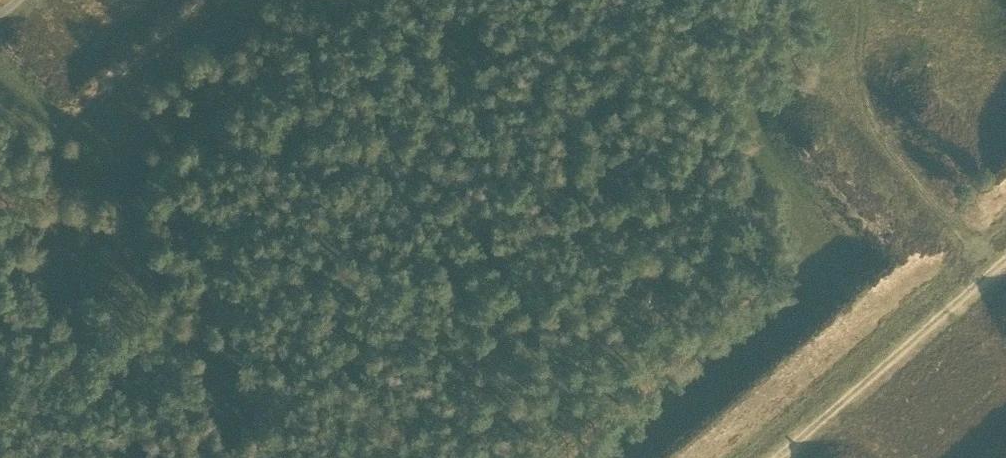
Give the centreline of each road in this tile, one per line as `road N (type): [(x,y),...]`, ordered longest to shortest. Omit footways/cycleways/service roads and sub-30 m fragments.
road 1 (track): [(862,0),(871,133),(992,272)]
road 2 (track): [(774,457),(1005,260)]

